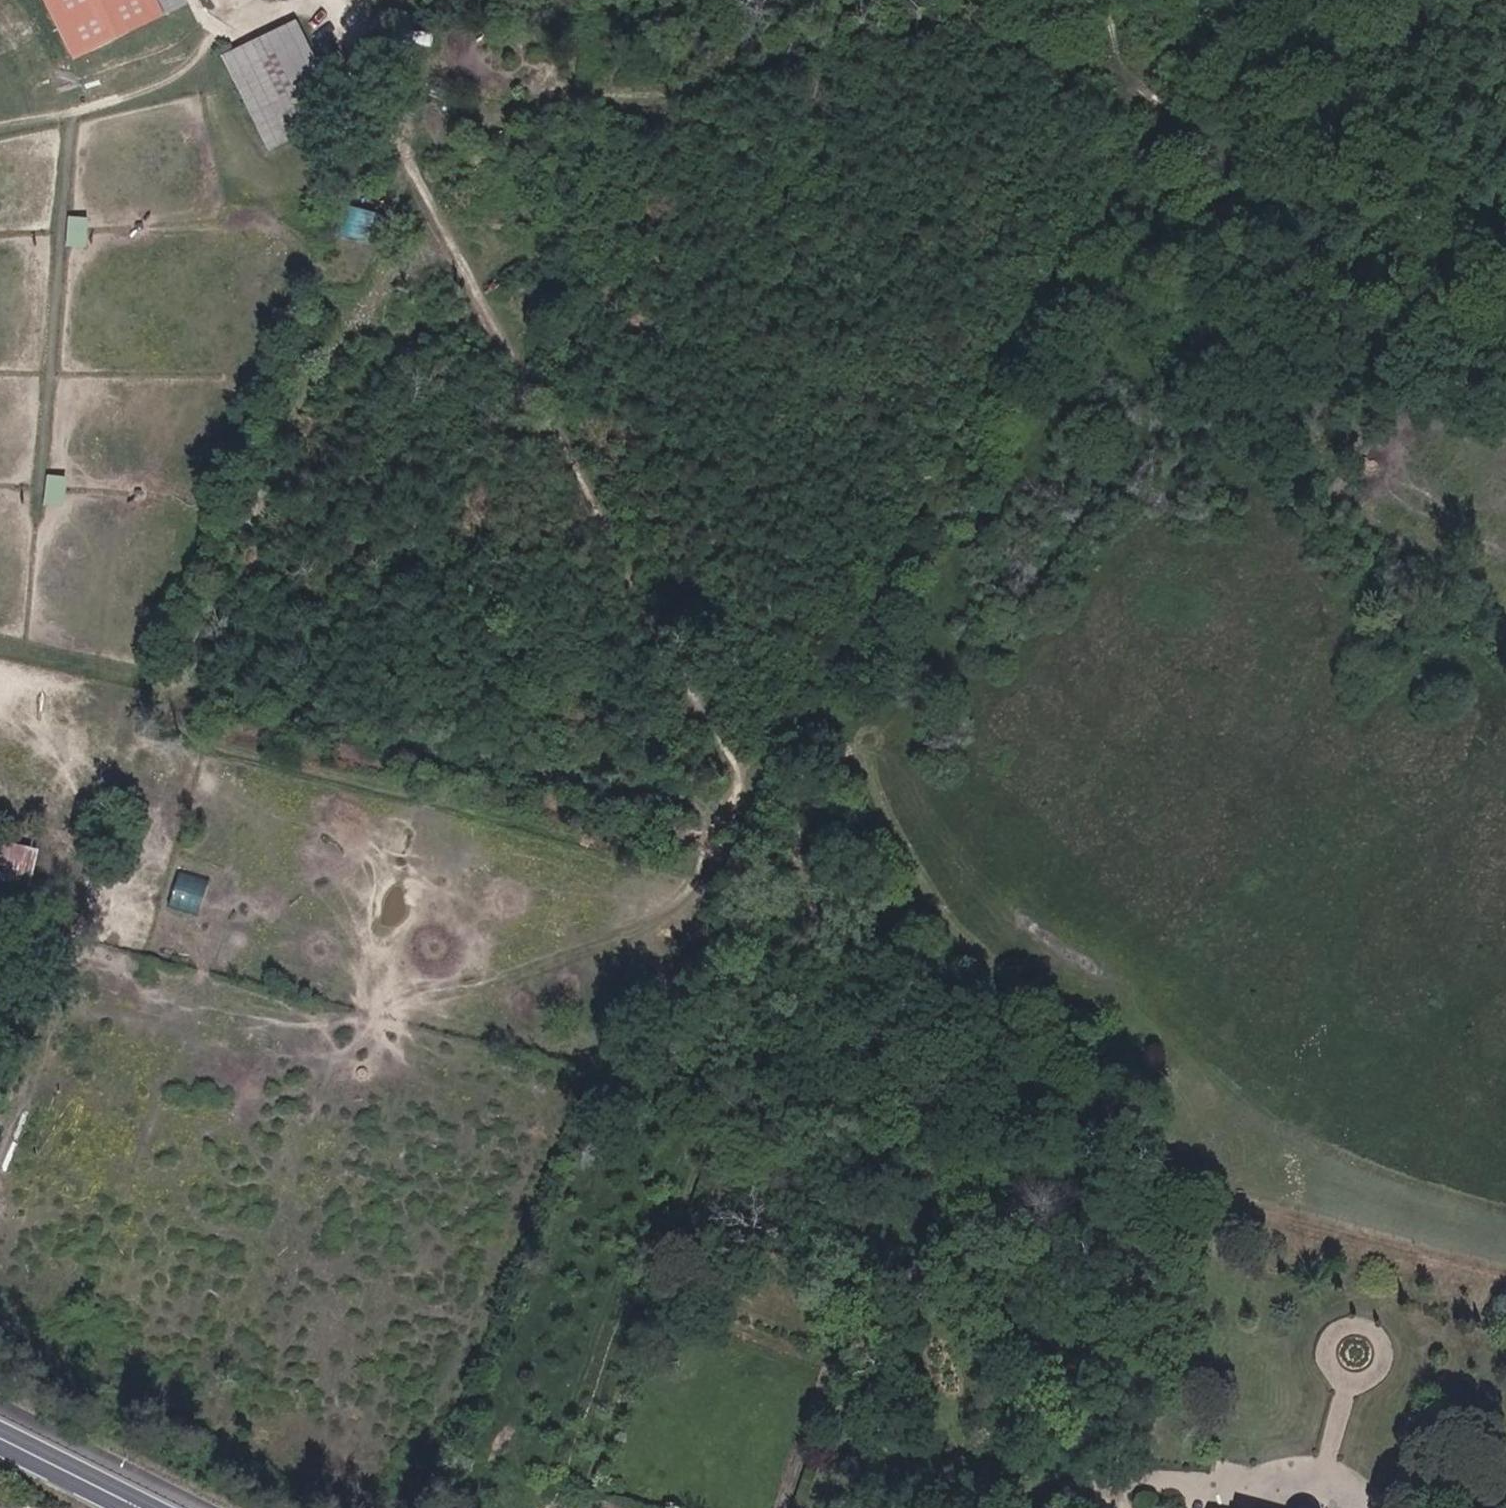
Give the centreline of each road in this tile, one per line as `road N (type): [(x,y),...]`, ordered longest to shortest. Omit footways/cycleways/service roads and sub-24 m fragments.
road 1 (primary): [(0,1431),(154,1507)]

